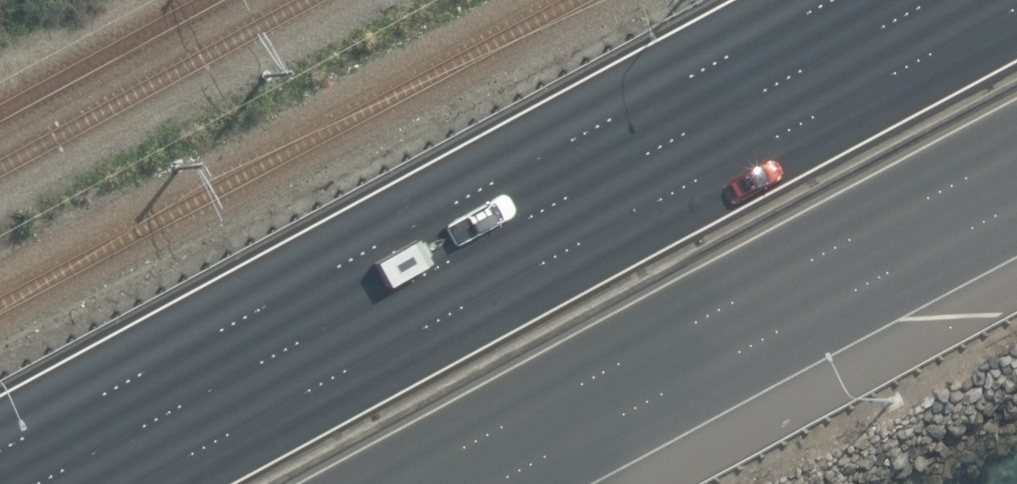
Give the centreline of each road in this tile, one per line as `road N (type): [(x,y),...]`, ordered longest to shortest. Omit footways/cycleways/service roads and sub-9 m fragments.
road 1 (motorway): [(137,483),(1016,12)]
road 2 (motorway): [(1016,158),(399,483)]

